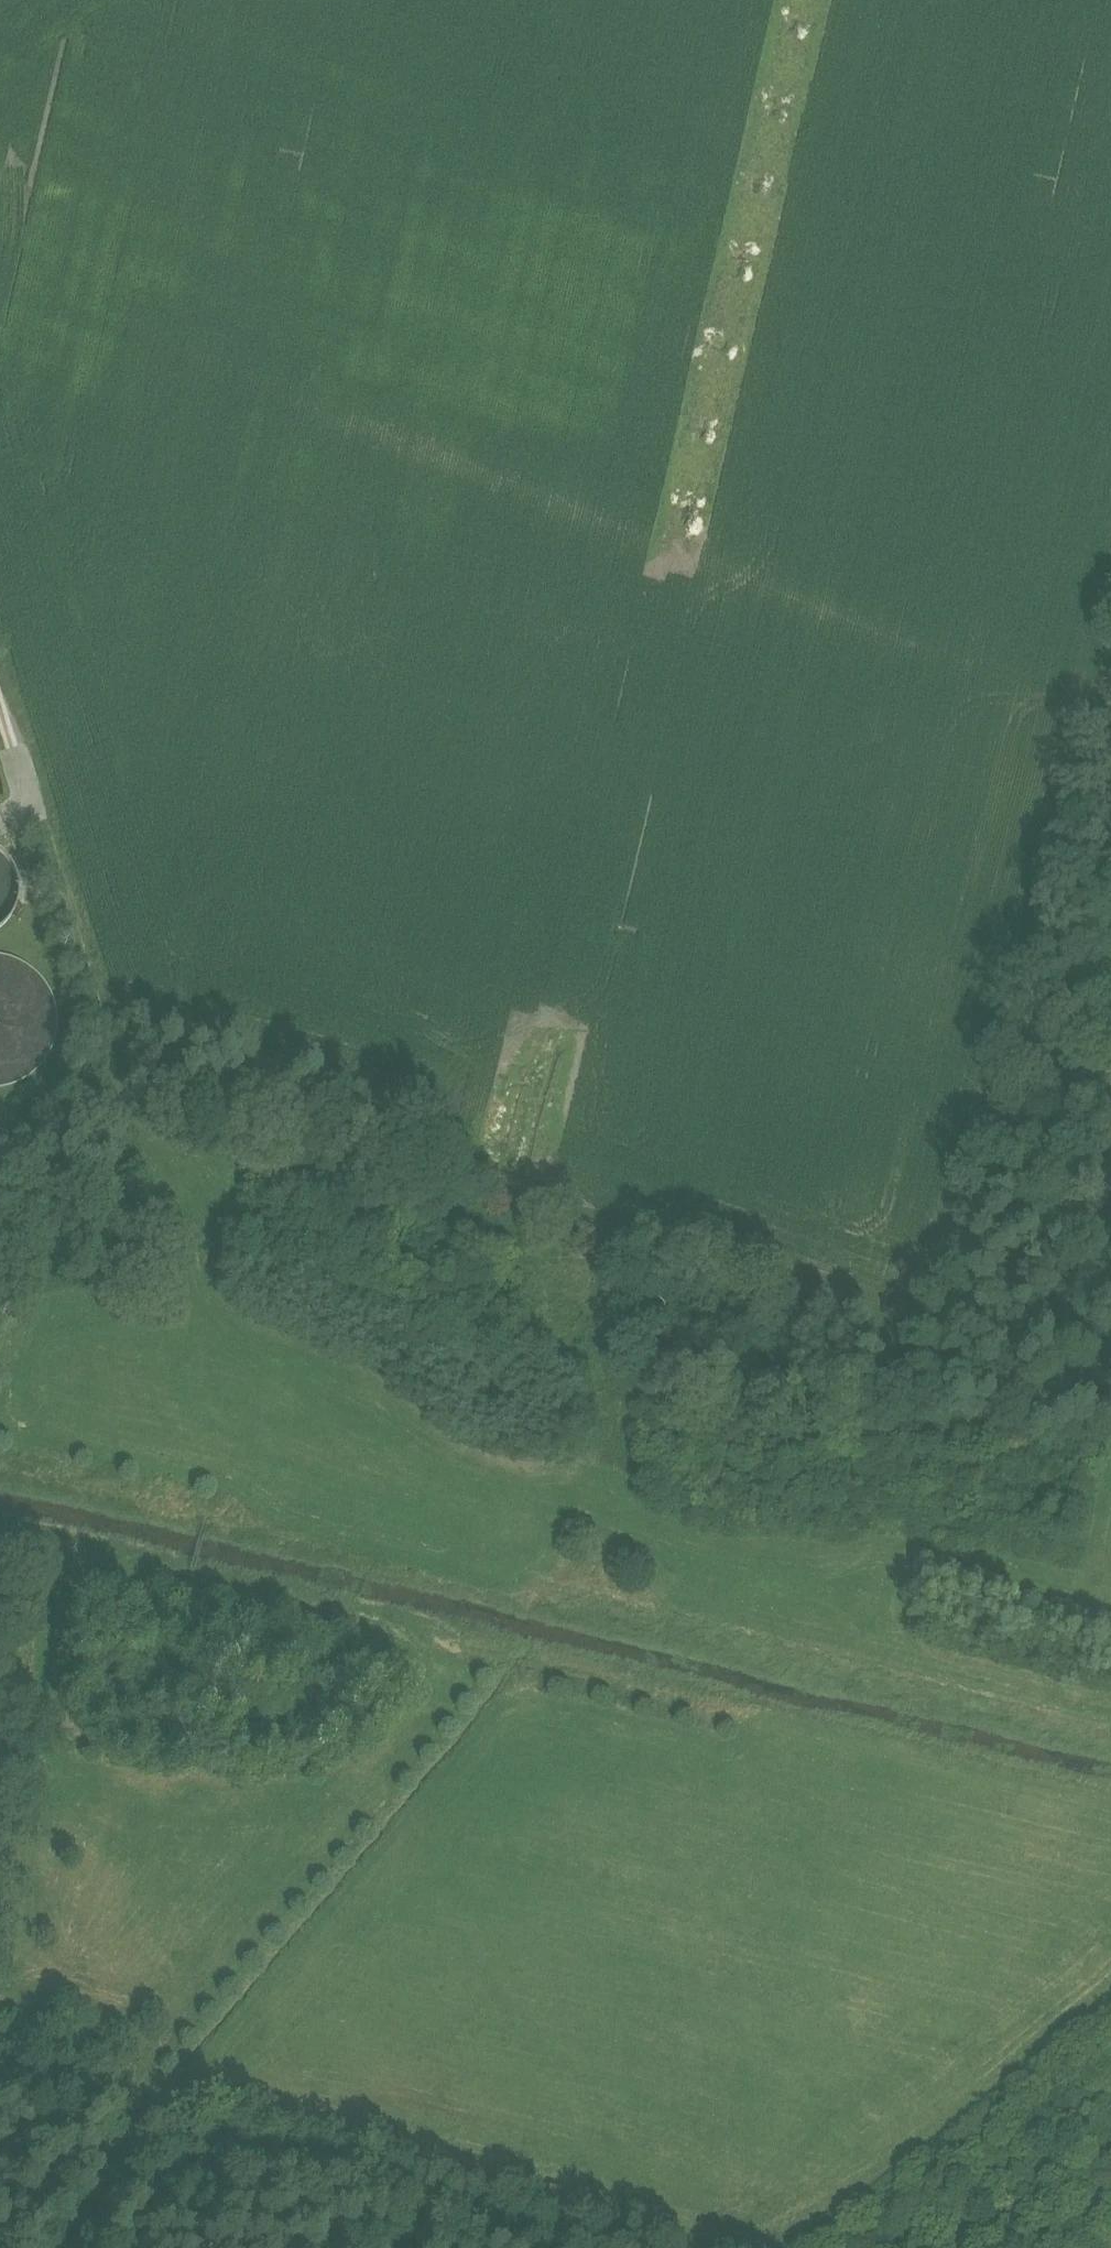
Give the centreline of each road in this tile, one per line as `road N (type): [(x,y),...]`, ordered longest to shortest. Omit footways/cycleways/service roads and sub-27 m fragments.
road 1 (unclassified): [(1110,727),(0,292)]
road 2 (track): [(0,2058),(593,2247)]

